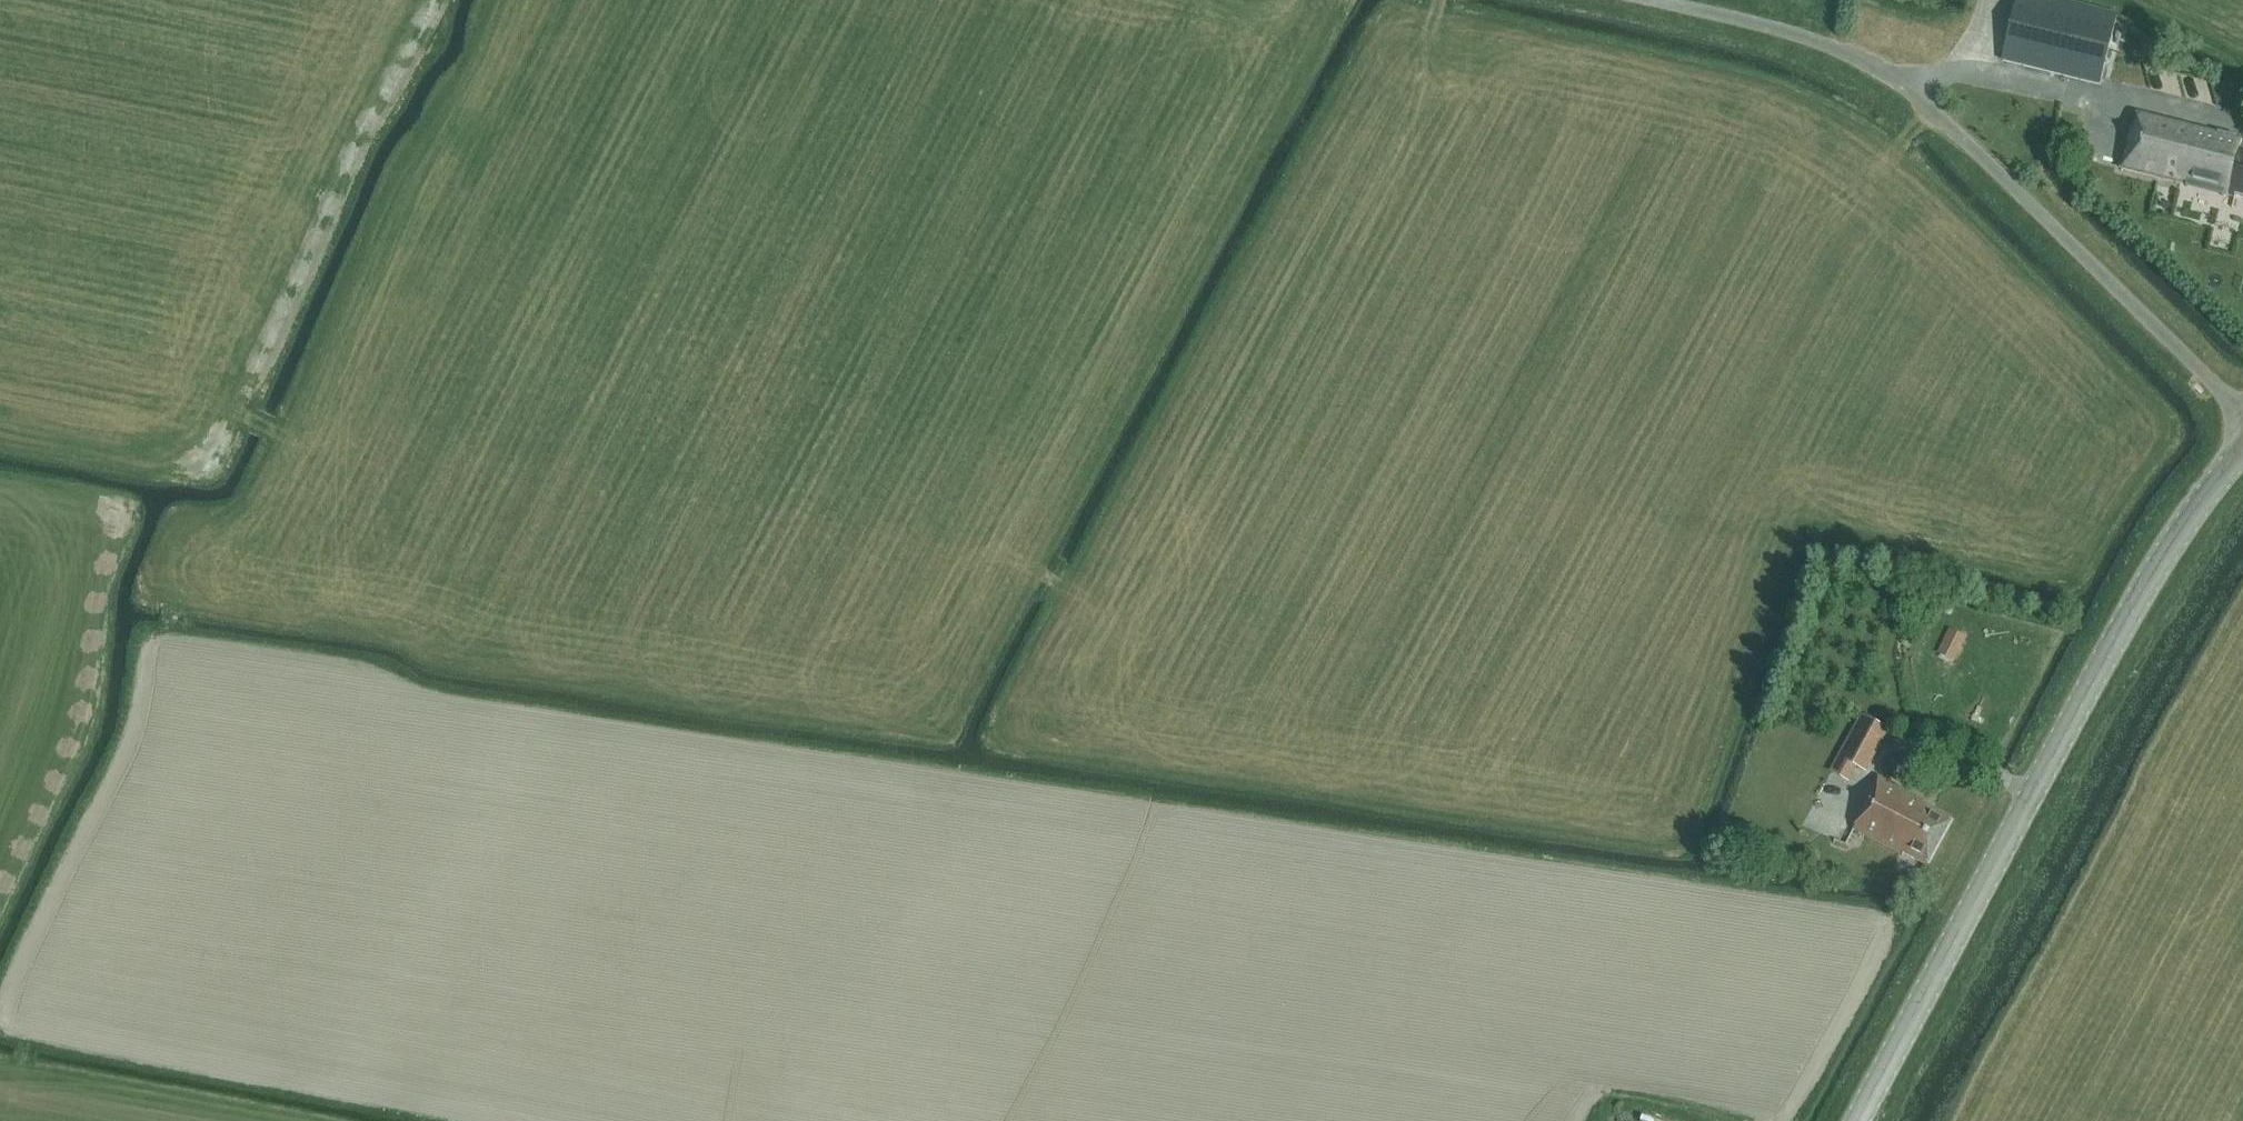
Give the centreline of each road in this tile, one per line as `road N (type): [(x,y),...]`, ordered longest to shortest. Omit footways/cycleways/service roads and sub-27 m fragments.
road 1 (secondary): [(1856,1120),(2143,591),(2242,452)]
road 2 (track): [(1912,93),(1835,48),(1655,0)]

